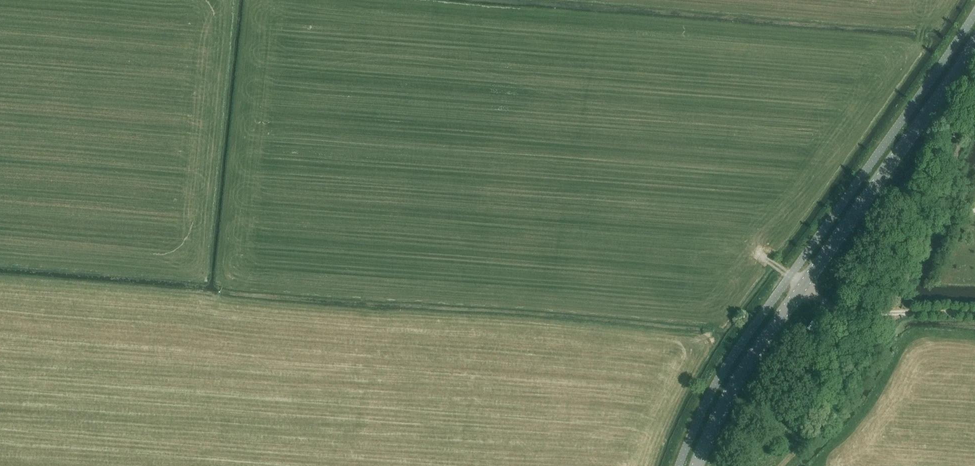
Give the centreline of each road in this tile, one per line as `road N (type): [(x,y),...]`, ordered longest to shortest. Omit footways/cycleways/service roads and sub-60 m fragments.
road 1 (secondary): [(697,465),(747,364),(974,43)]

